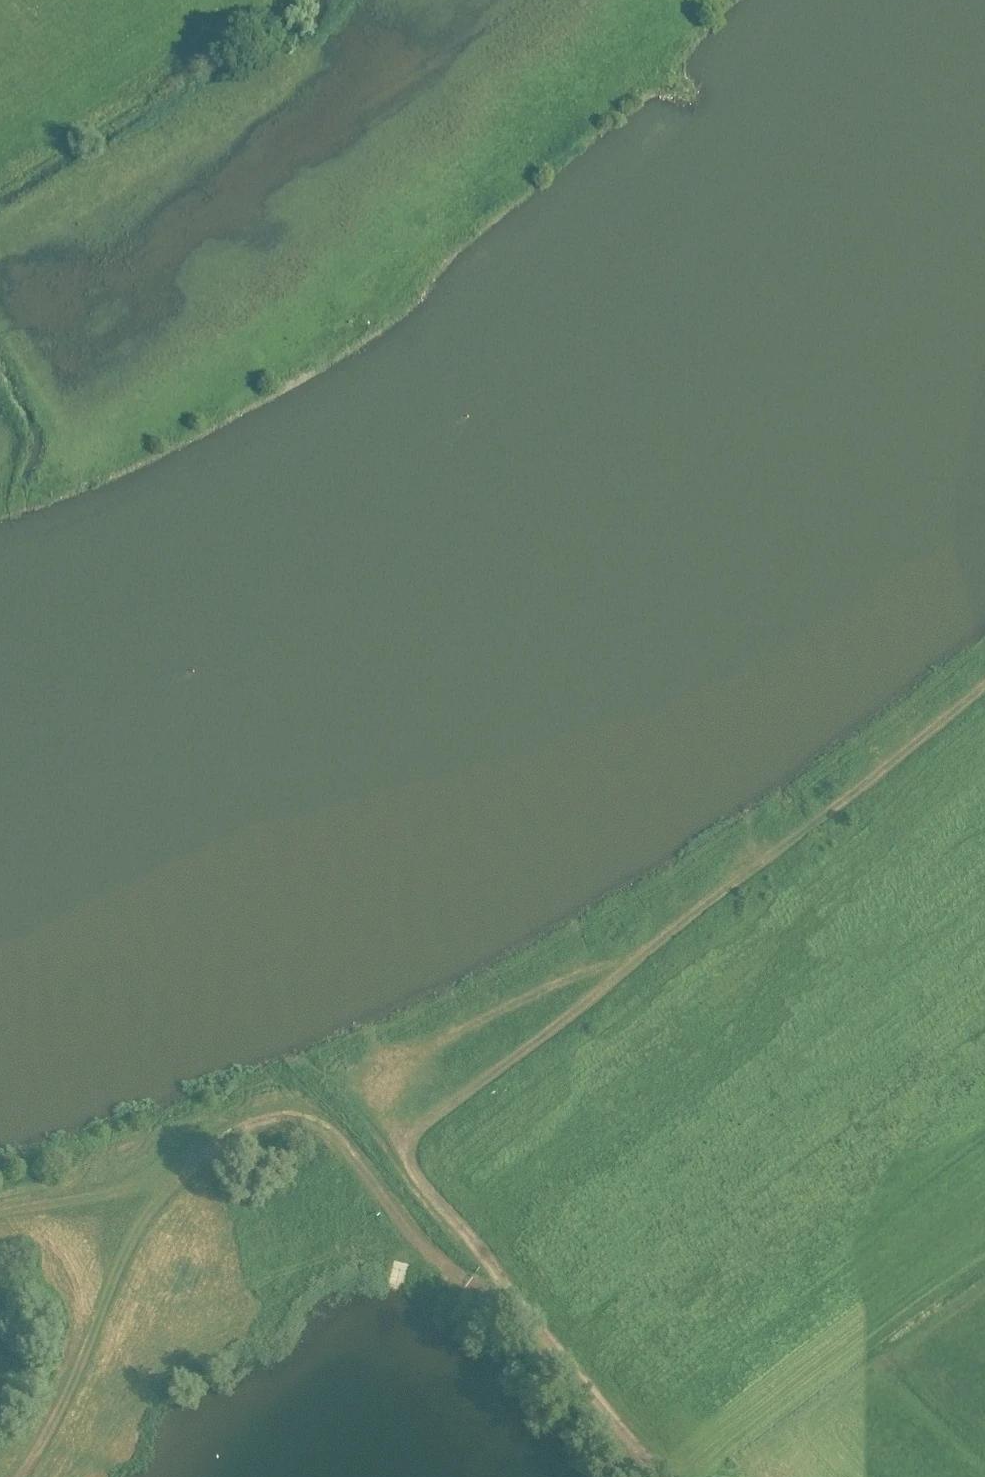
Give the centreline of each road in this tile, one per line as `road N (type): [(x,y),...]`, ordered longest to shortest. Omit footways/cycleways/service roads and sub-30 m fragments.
road 1 (track): [(664,1476),(491,1264)]

